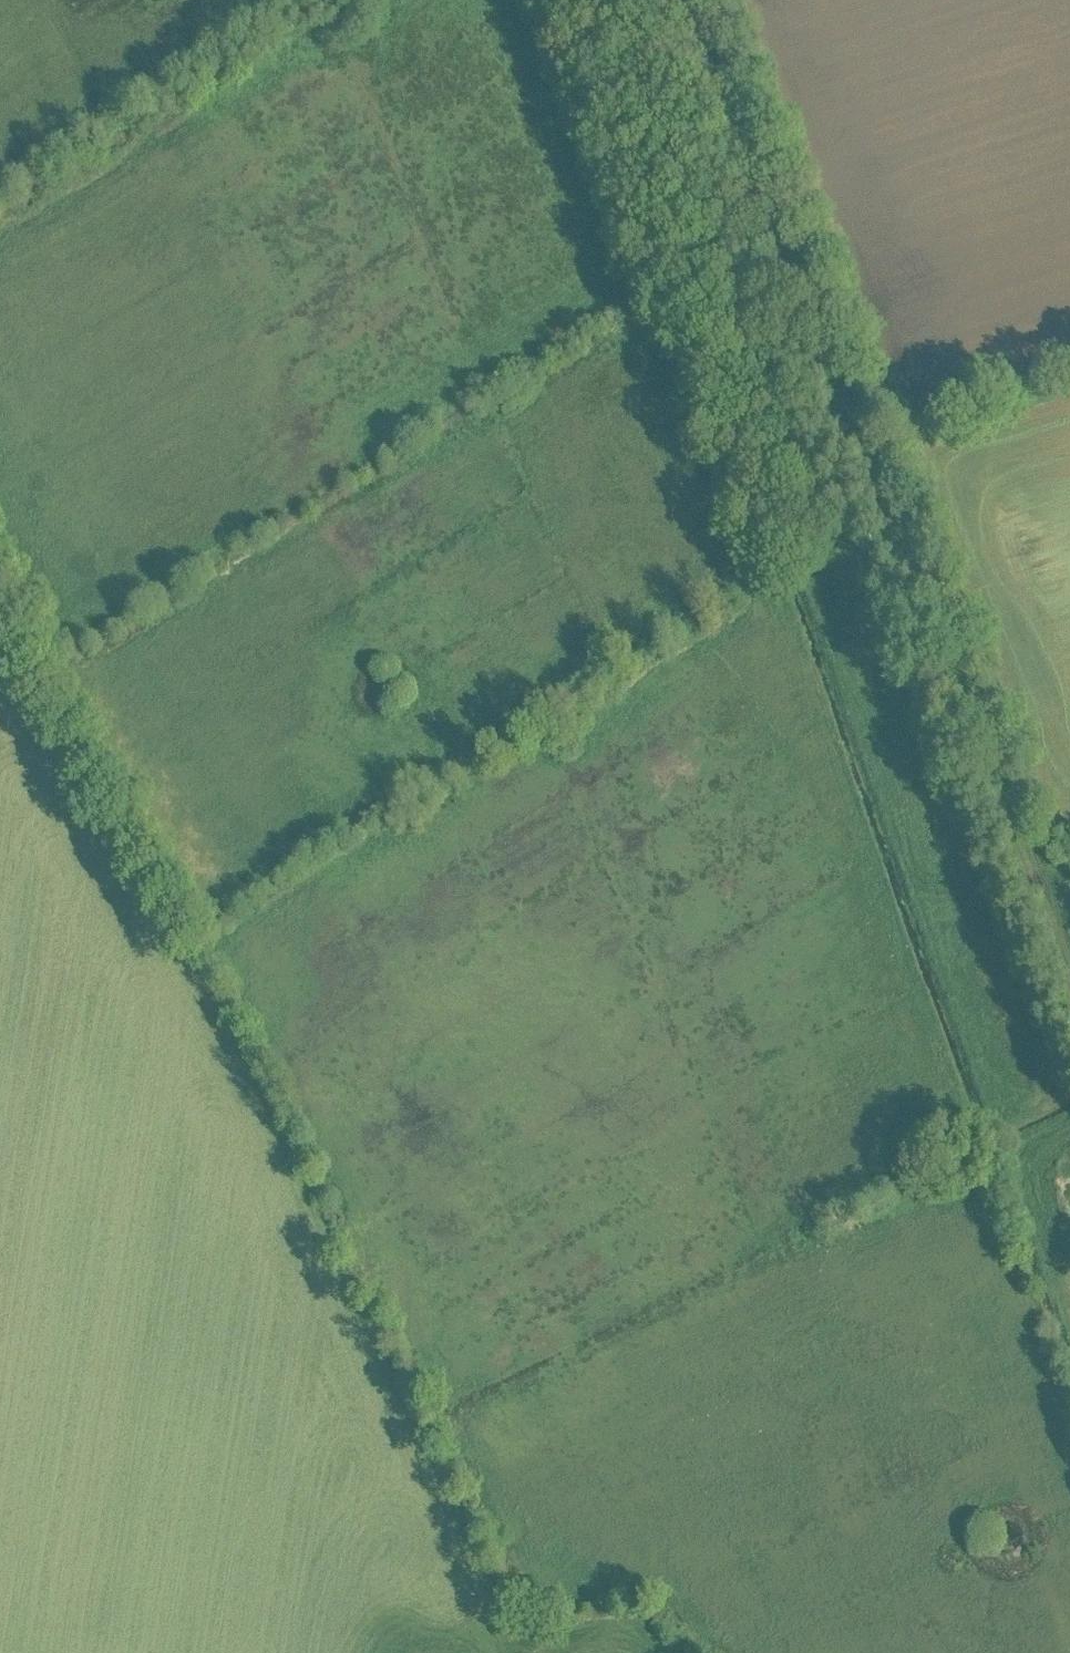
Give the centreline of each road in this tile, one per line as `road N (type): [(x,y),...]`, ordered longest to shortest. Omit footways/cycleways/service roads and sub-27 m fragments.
road 1 (track): [(1032,886),(688,0)]
road 2 (track): [(1066,1291),(1032,1184),(1039,1156),(1069,1132)]

